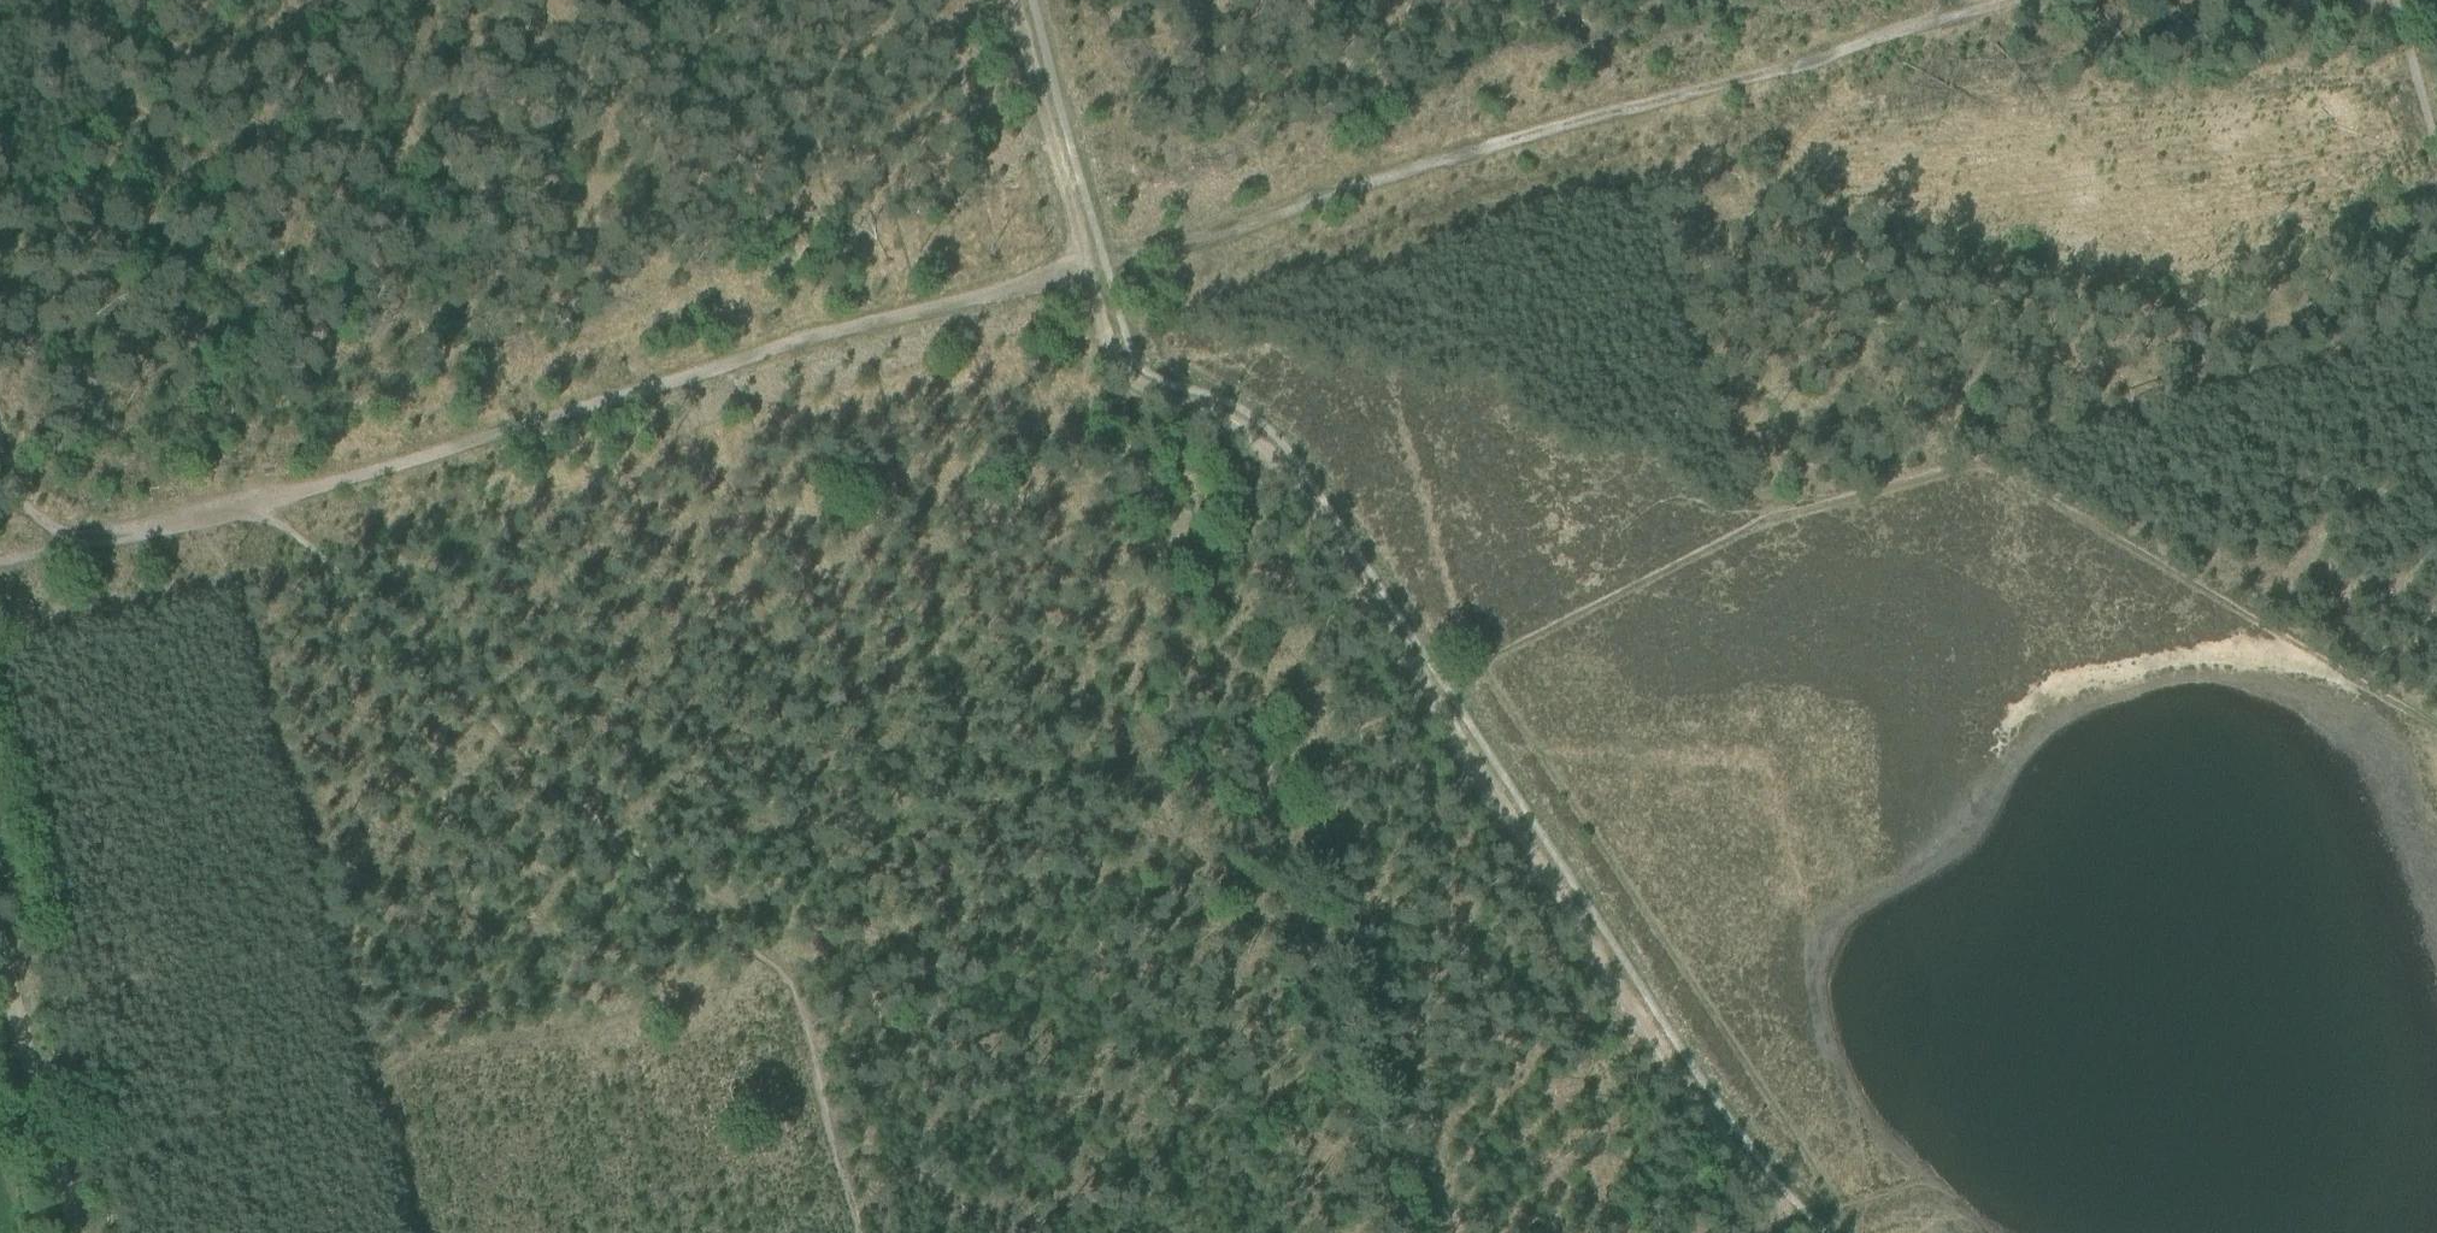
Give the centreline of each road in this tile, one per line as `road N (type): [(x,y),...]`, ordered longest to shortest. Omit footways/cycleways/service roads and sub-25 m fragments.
road 1 (track): [(2004,0),(1104,256)]
road 2 (track): [(1104,256),(248,501)]
road 3 (track): [(0,948),(81,1232)]
road 4 (track): [(248,501),(112,538)]

